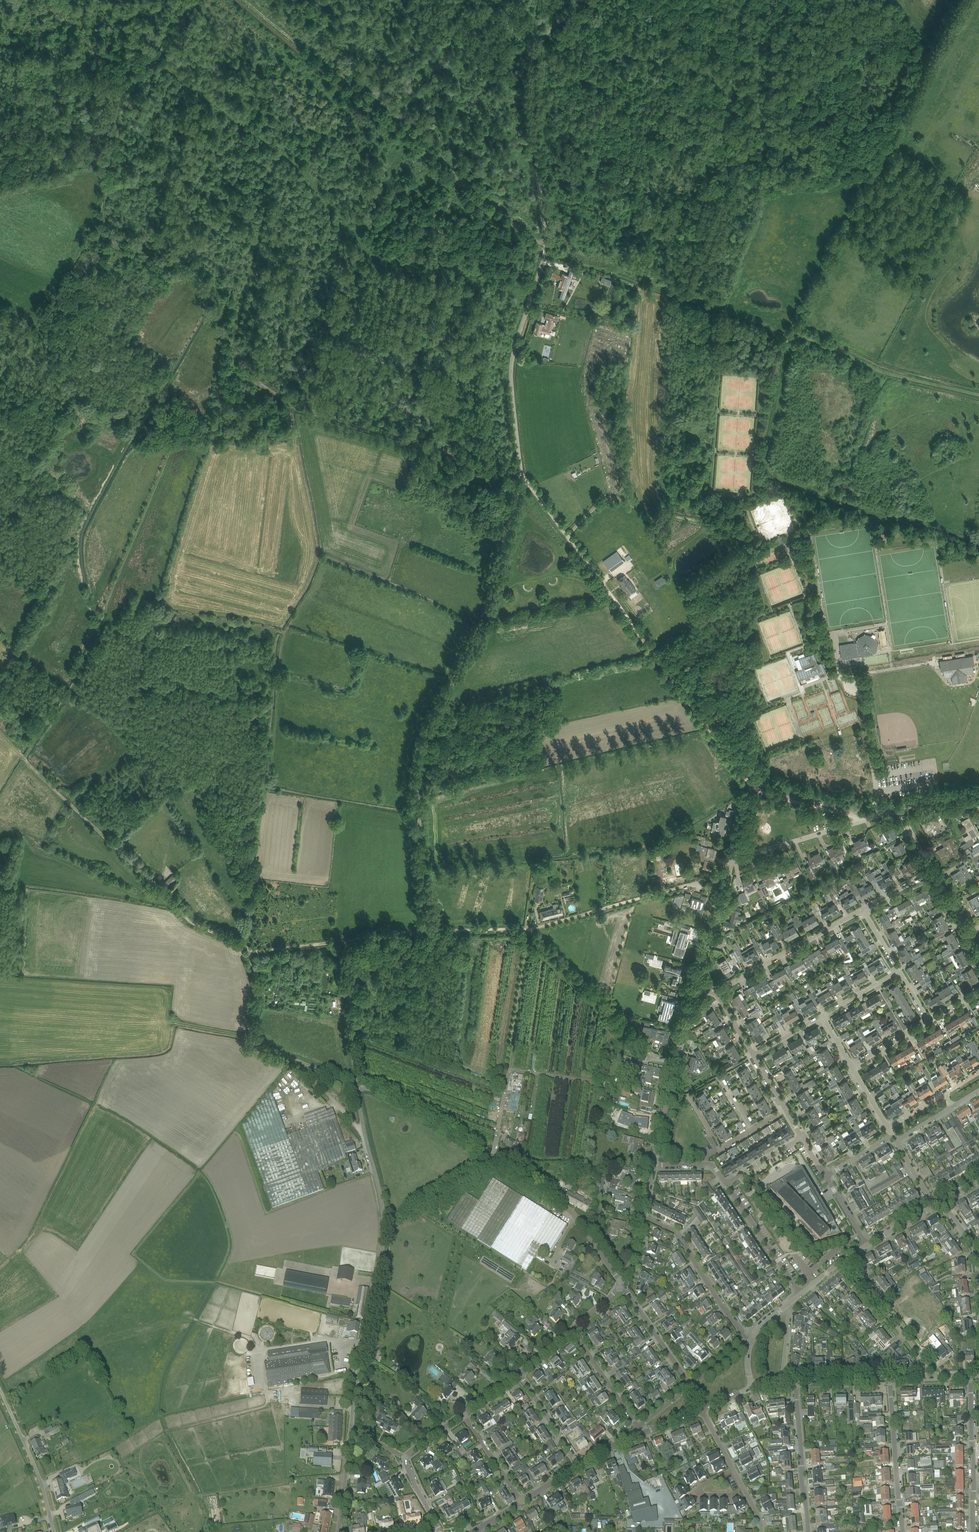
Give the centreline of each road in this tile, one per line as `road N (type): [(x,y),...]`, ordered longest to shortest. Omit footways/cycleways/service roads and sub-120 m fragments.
road 1 (unclassified): [(589,0),(543,35),(535,56),(544,250),(513,357),(523,476)]
road 2 (unclassified): [(424,931),(422,742),(484,612),(523,476)]
road 3 (residential): [(338,1531),(384,1226),(357,1084)]
road 4 (track): [(350,943),(249,950),(193,923),(24,756)]
road 5 (track): [(544,242),(245,0)]
road 6 (track): [(964,0),(801,333)]
road 7 (residential): [(357,1084),(412,1108),(566,1209),(621,1284)]
road 8 (unclassified): [(424,931),(528,928),(727,875)]
road 9 (track): [(533,287),(381,266),(279,151)]
road 10 (track): [(355,1079),(249,1035),(257,1004),(248,940),(258,883)]
road 11 (unclassified): [(753,787),(617,600)]
road 12 (unclassified): [(357,1084),(350,943),(424,931)]
road 13 (residential): [(727,875),(740,858),(900,809)]
road 14 (track): [(801,333),(894,375),(978,395)]
road 15 (residential): [(641,1217),(675,1233),(752,1341)]
road 16 (residential): [(717,992),(864,910)]
road 17 (unclassified): [(523,476),(617,600)]
road 18 (residential): [(440,1531),(405,1458),(463,1414)]
road 19 (residential): [(973,1531),(970,1378)]
road 20 (track): [(568,535),(610,498),(704,521)]
road 21 (residential): [(902,1531),(890,1380)]
road 22 (track): [(279,151),(159,59)]
road 23 (unclassified): [(54,1531),(41,1482),(0,1393)]
road 24 (residential): [(808,1531),(795,1383)]
road 25 (residential): [(842,1261),(919,1355),(923,1379)]
road 26 (residential): [(800,1295),(726,1184)]
road 27 (track): [(384,1226),(491,1161)]
road 28 (residential): [(618,1288),(691,1386)]

